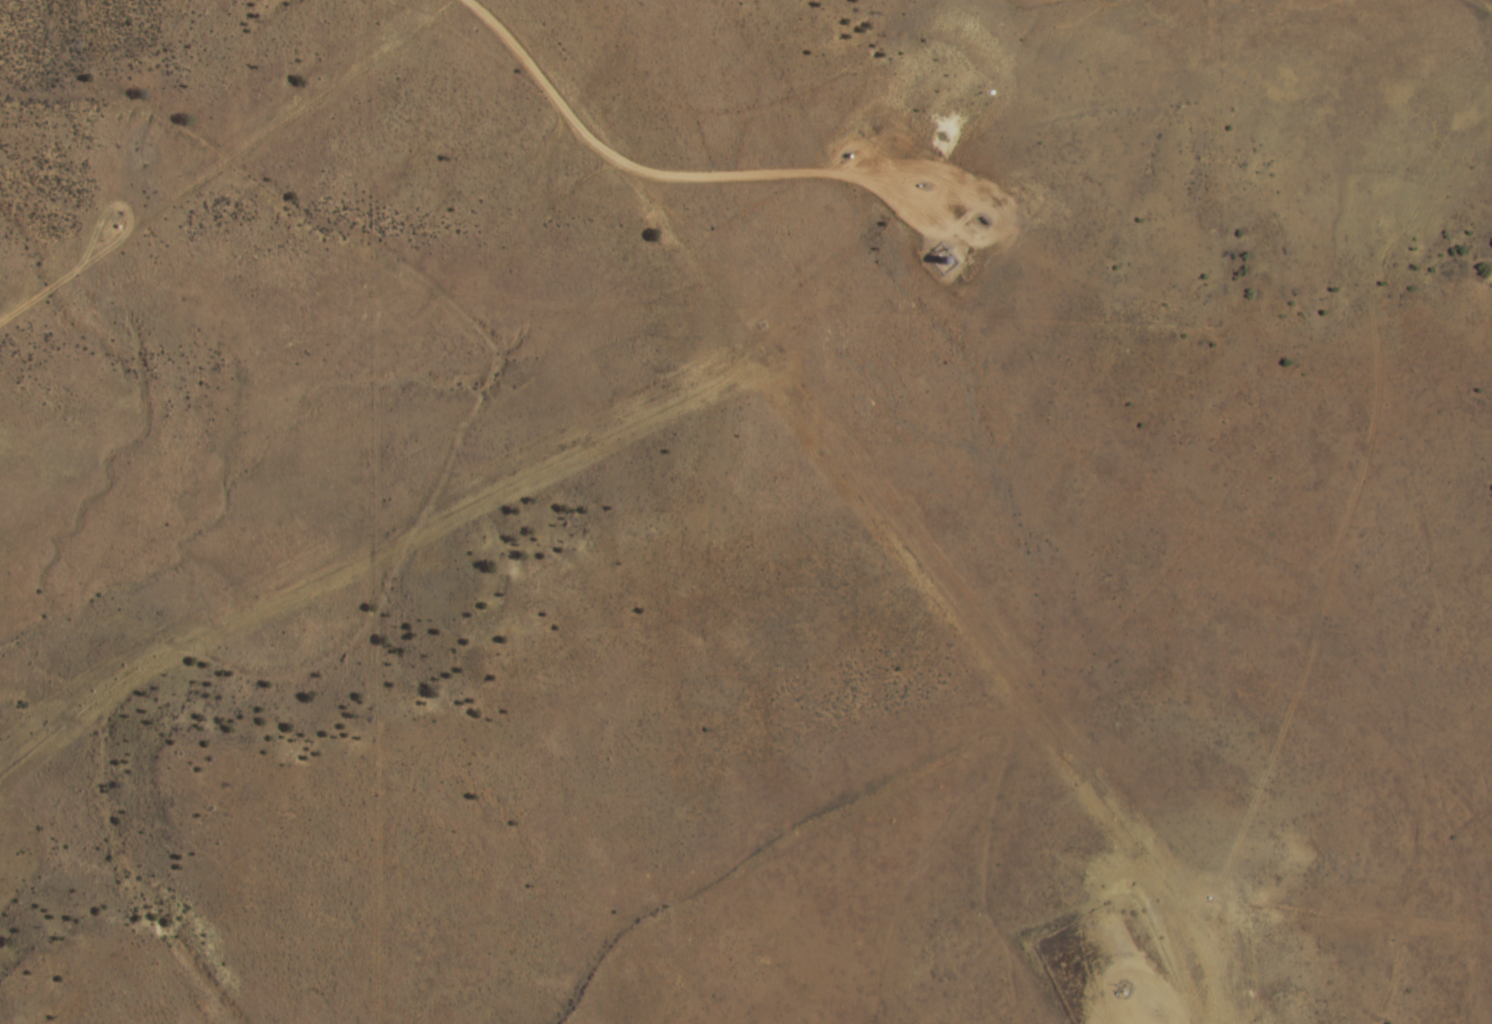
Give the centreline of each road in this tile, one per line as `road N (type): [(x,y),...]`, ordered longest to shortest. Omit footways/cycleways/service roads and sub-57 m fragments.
road 1 (residential): [(1218,1023),(1284,762),(1346,595),(1404,251),(1461,82)]

